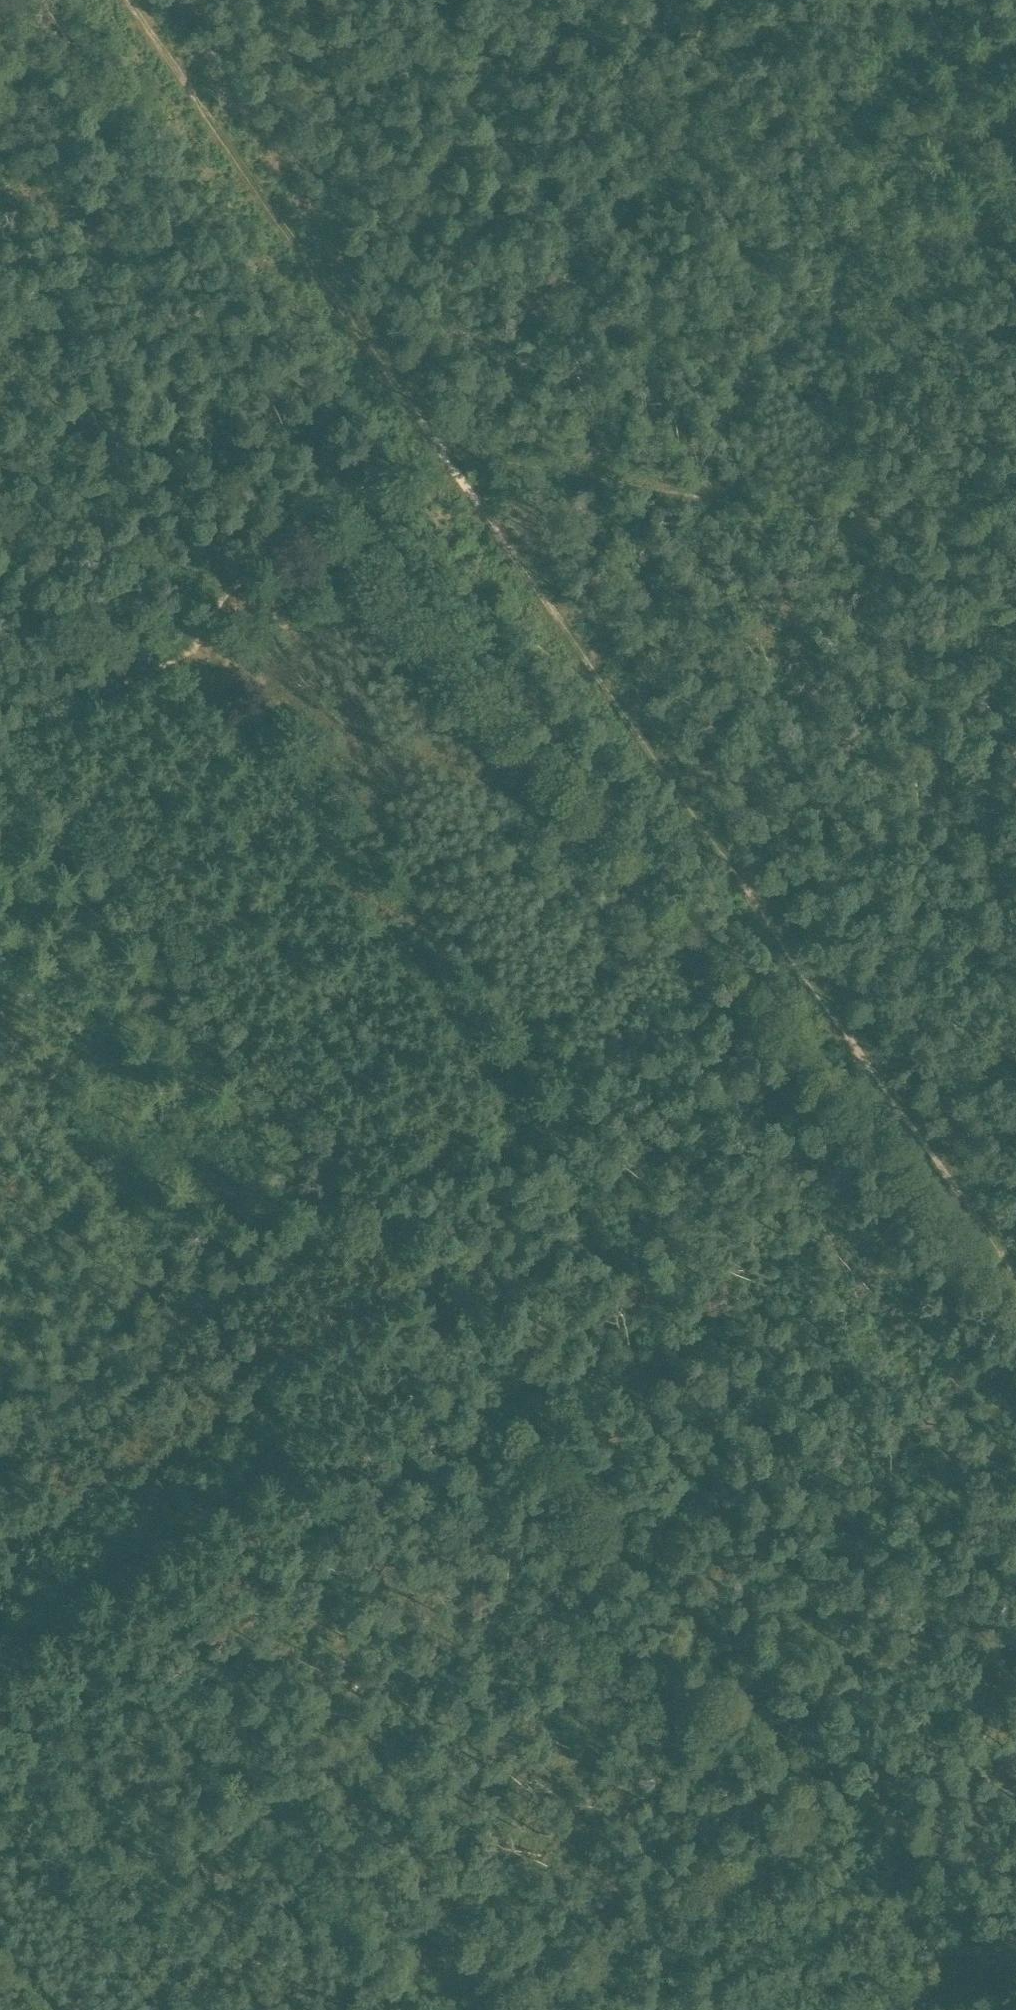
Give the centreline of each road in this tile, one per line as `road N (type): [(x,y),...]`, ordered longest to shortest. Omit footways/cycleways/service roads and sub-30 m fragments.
road 1 (track): [(435,440),(1015,1278)]
road 2 (track): [(1007,562),(944,1180)]
road 3 (track): [(1007,562),(435,440)]
road 4 (track): [(0,740),(201,654),(213,596),(435,440)]
road 5 (track): [(435,440),(125,0)]
road 6 (track): [(435,440),(559,341),(701,0)]

